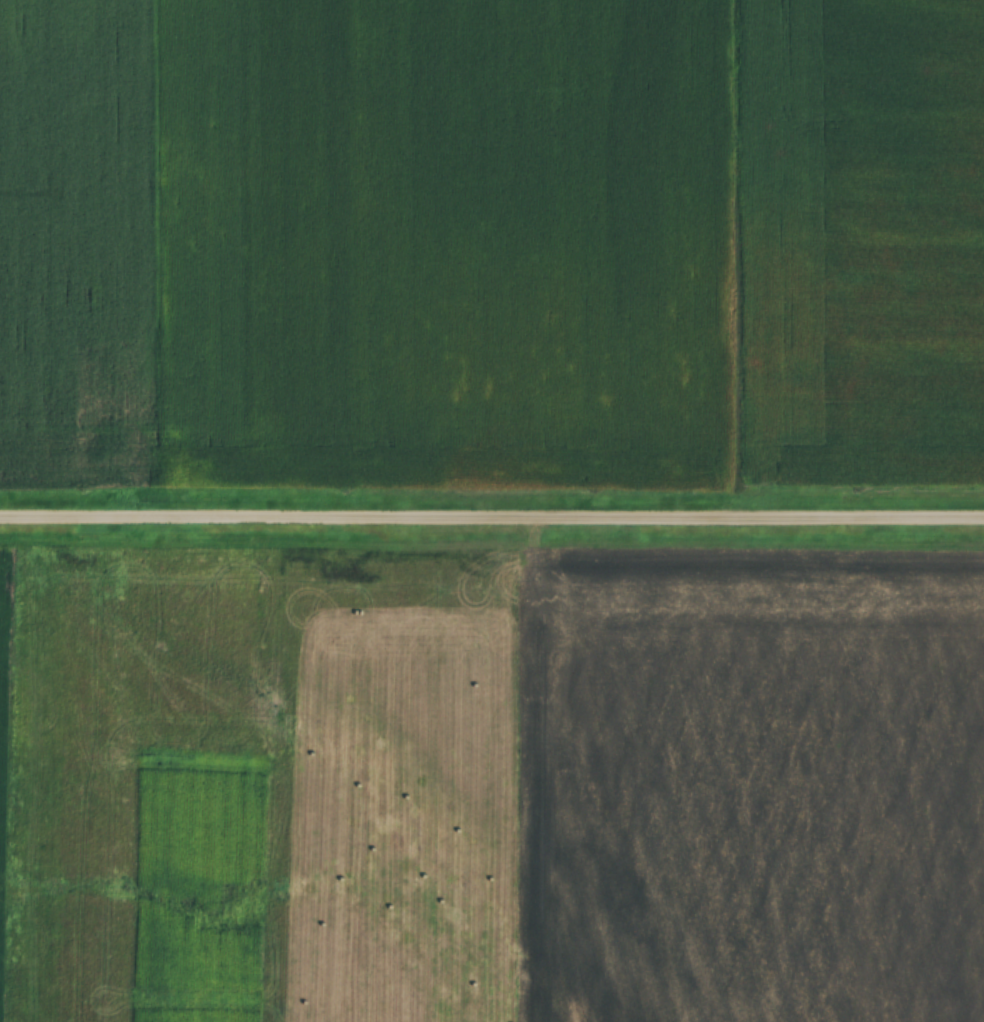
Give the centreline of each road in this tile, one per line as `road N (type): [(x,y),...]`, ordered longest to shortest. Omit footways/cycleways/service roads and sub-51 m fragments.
road 1 (residential): [(0,519),(983,517)]

